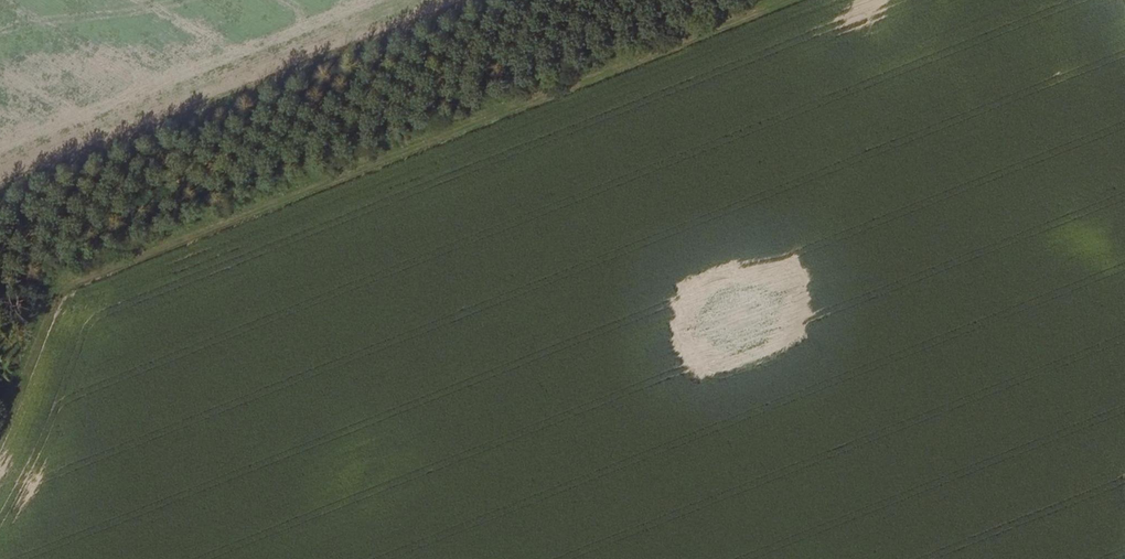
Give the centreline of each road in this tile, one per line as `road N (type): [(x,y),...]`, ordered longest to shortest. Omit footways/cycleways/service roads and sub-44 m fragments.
road 1 (track): [(43,291),(0,412)]

